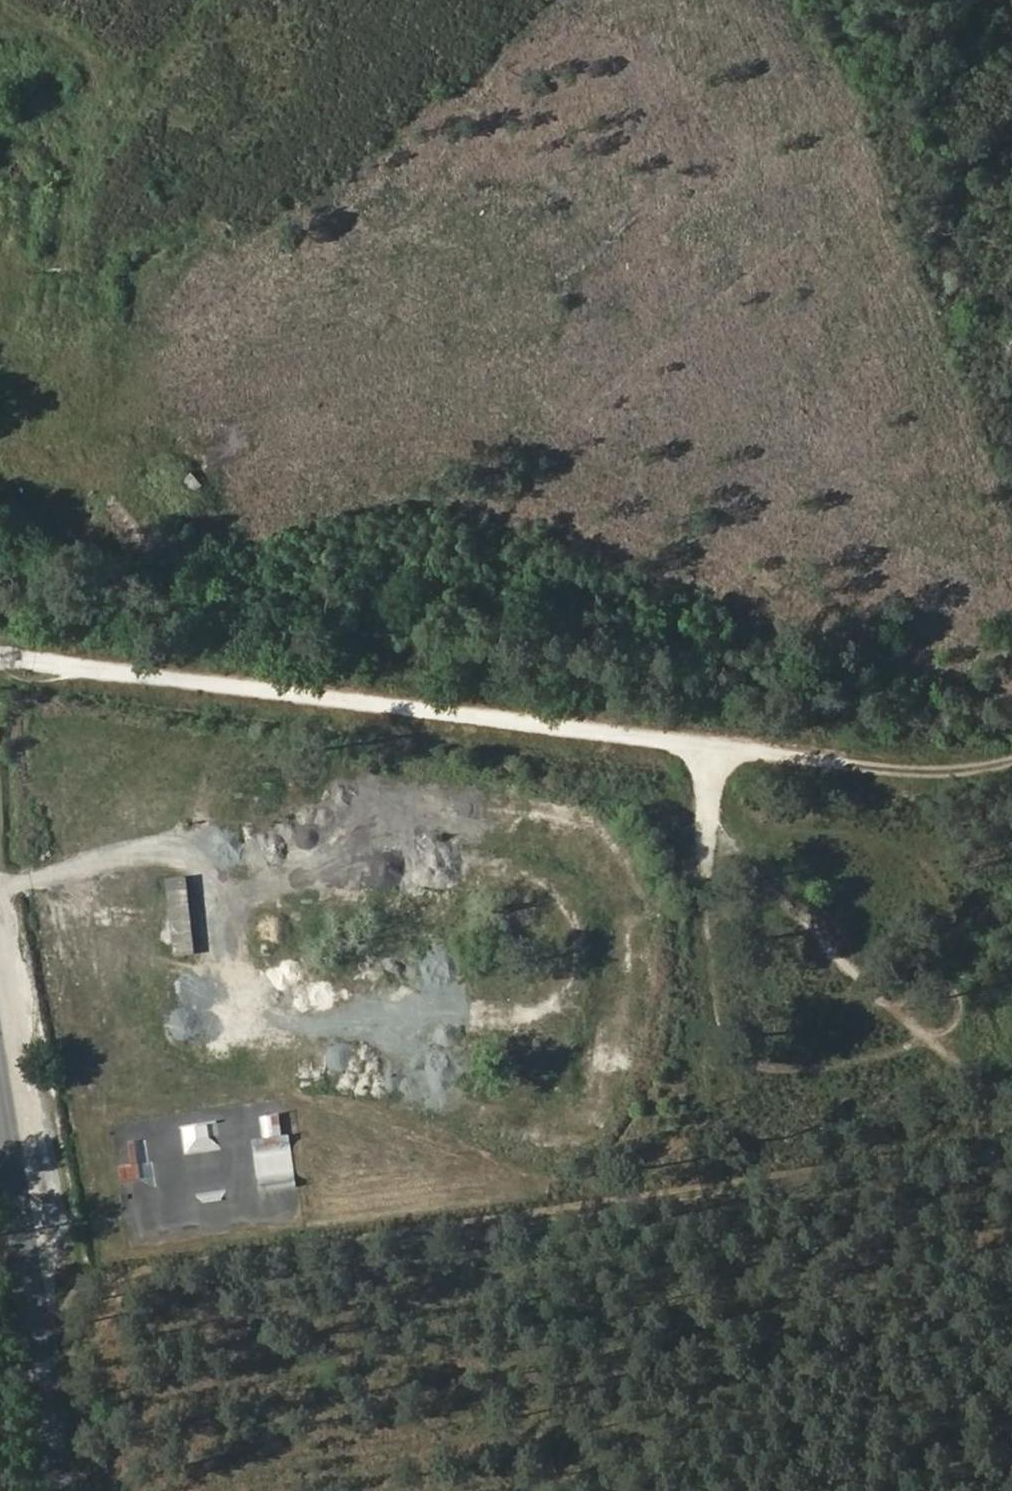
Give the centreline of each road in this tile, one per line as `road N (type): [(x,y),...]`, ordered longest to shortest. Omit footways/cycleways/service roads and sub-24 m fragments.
road 1 (track): [(0,653),(703,739),(921,782),(1011,761)]
road 2 (tertiary): [(0,1147),(50,1490)]

